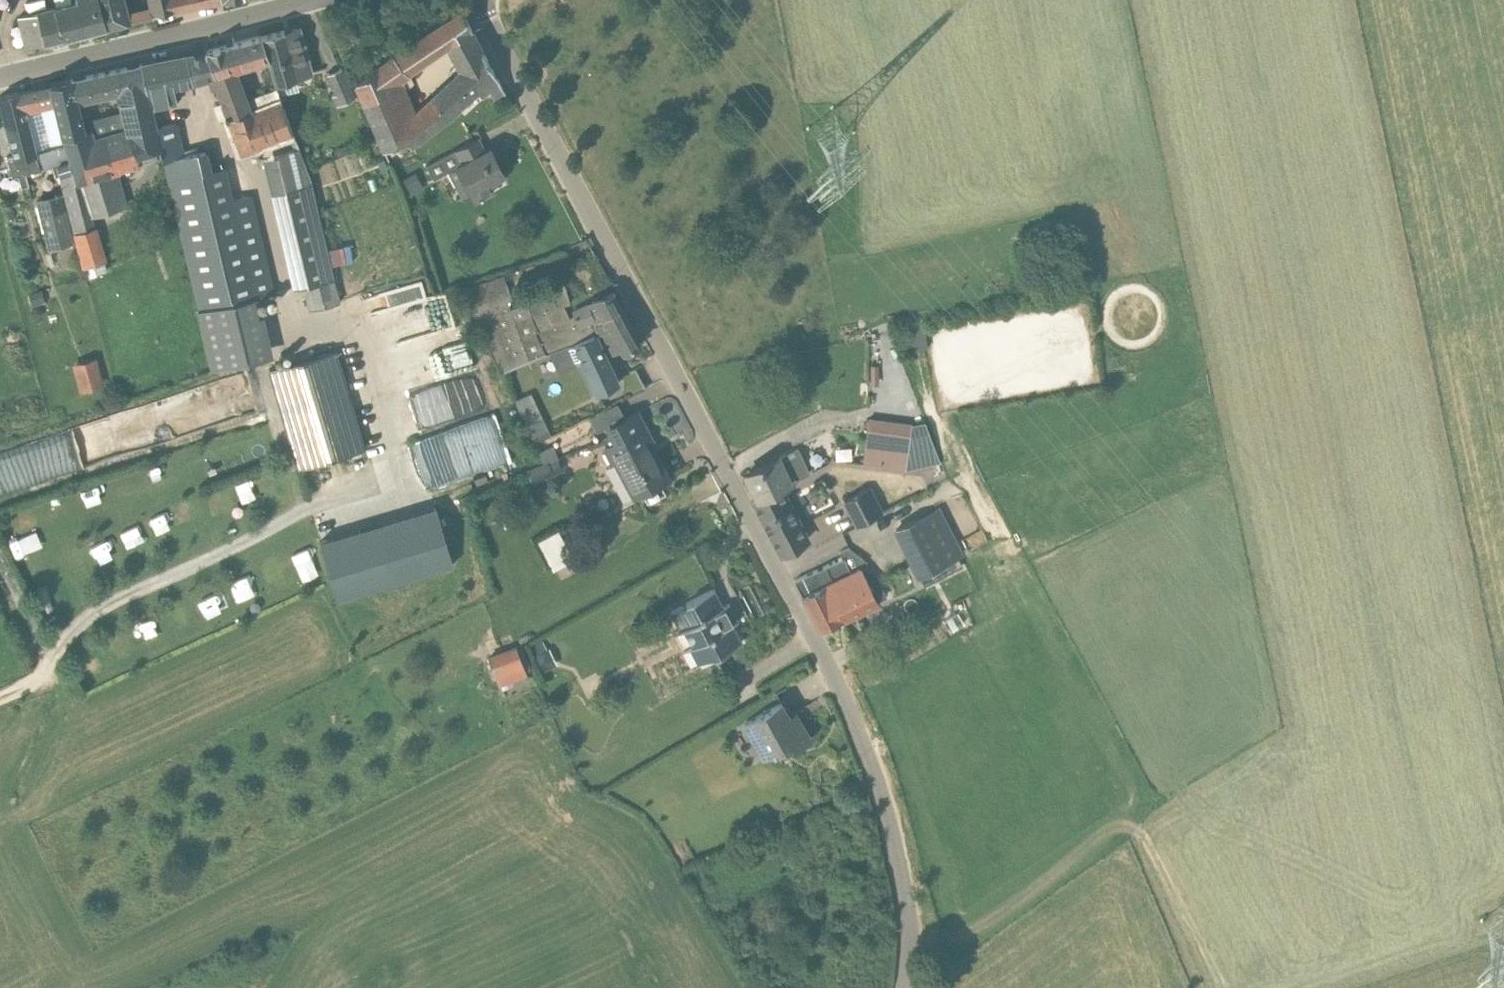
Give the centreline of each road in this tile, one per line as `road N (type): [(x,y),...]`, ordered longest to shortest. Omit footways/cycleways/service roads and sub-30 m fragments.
road 1 (unclassified): [(904,987),(909,948),(901,887),(843,699),(481,0)]
road 2 (track): [(0,699),(40,679),(63,639),(101,610),(384,478)]
road 3 (unclassified): [(0,77),(312,0)]

